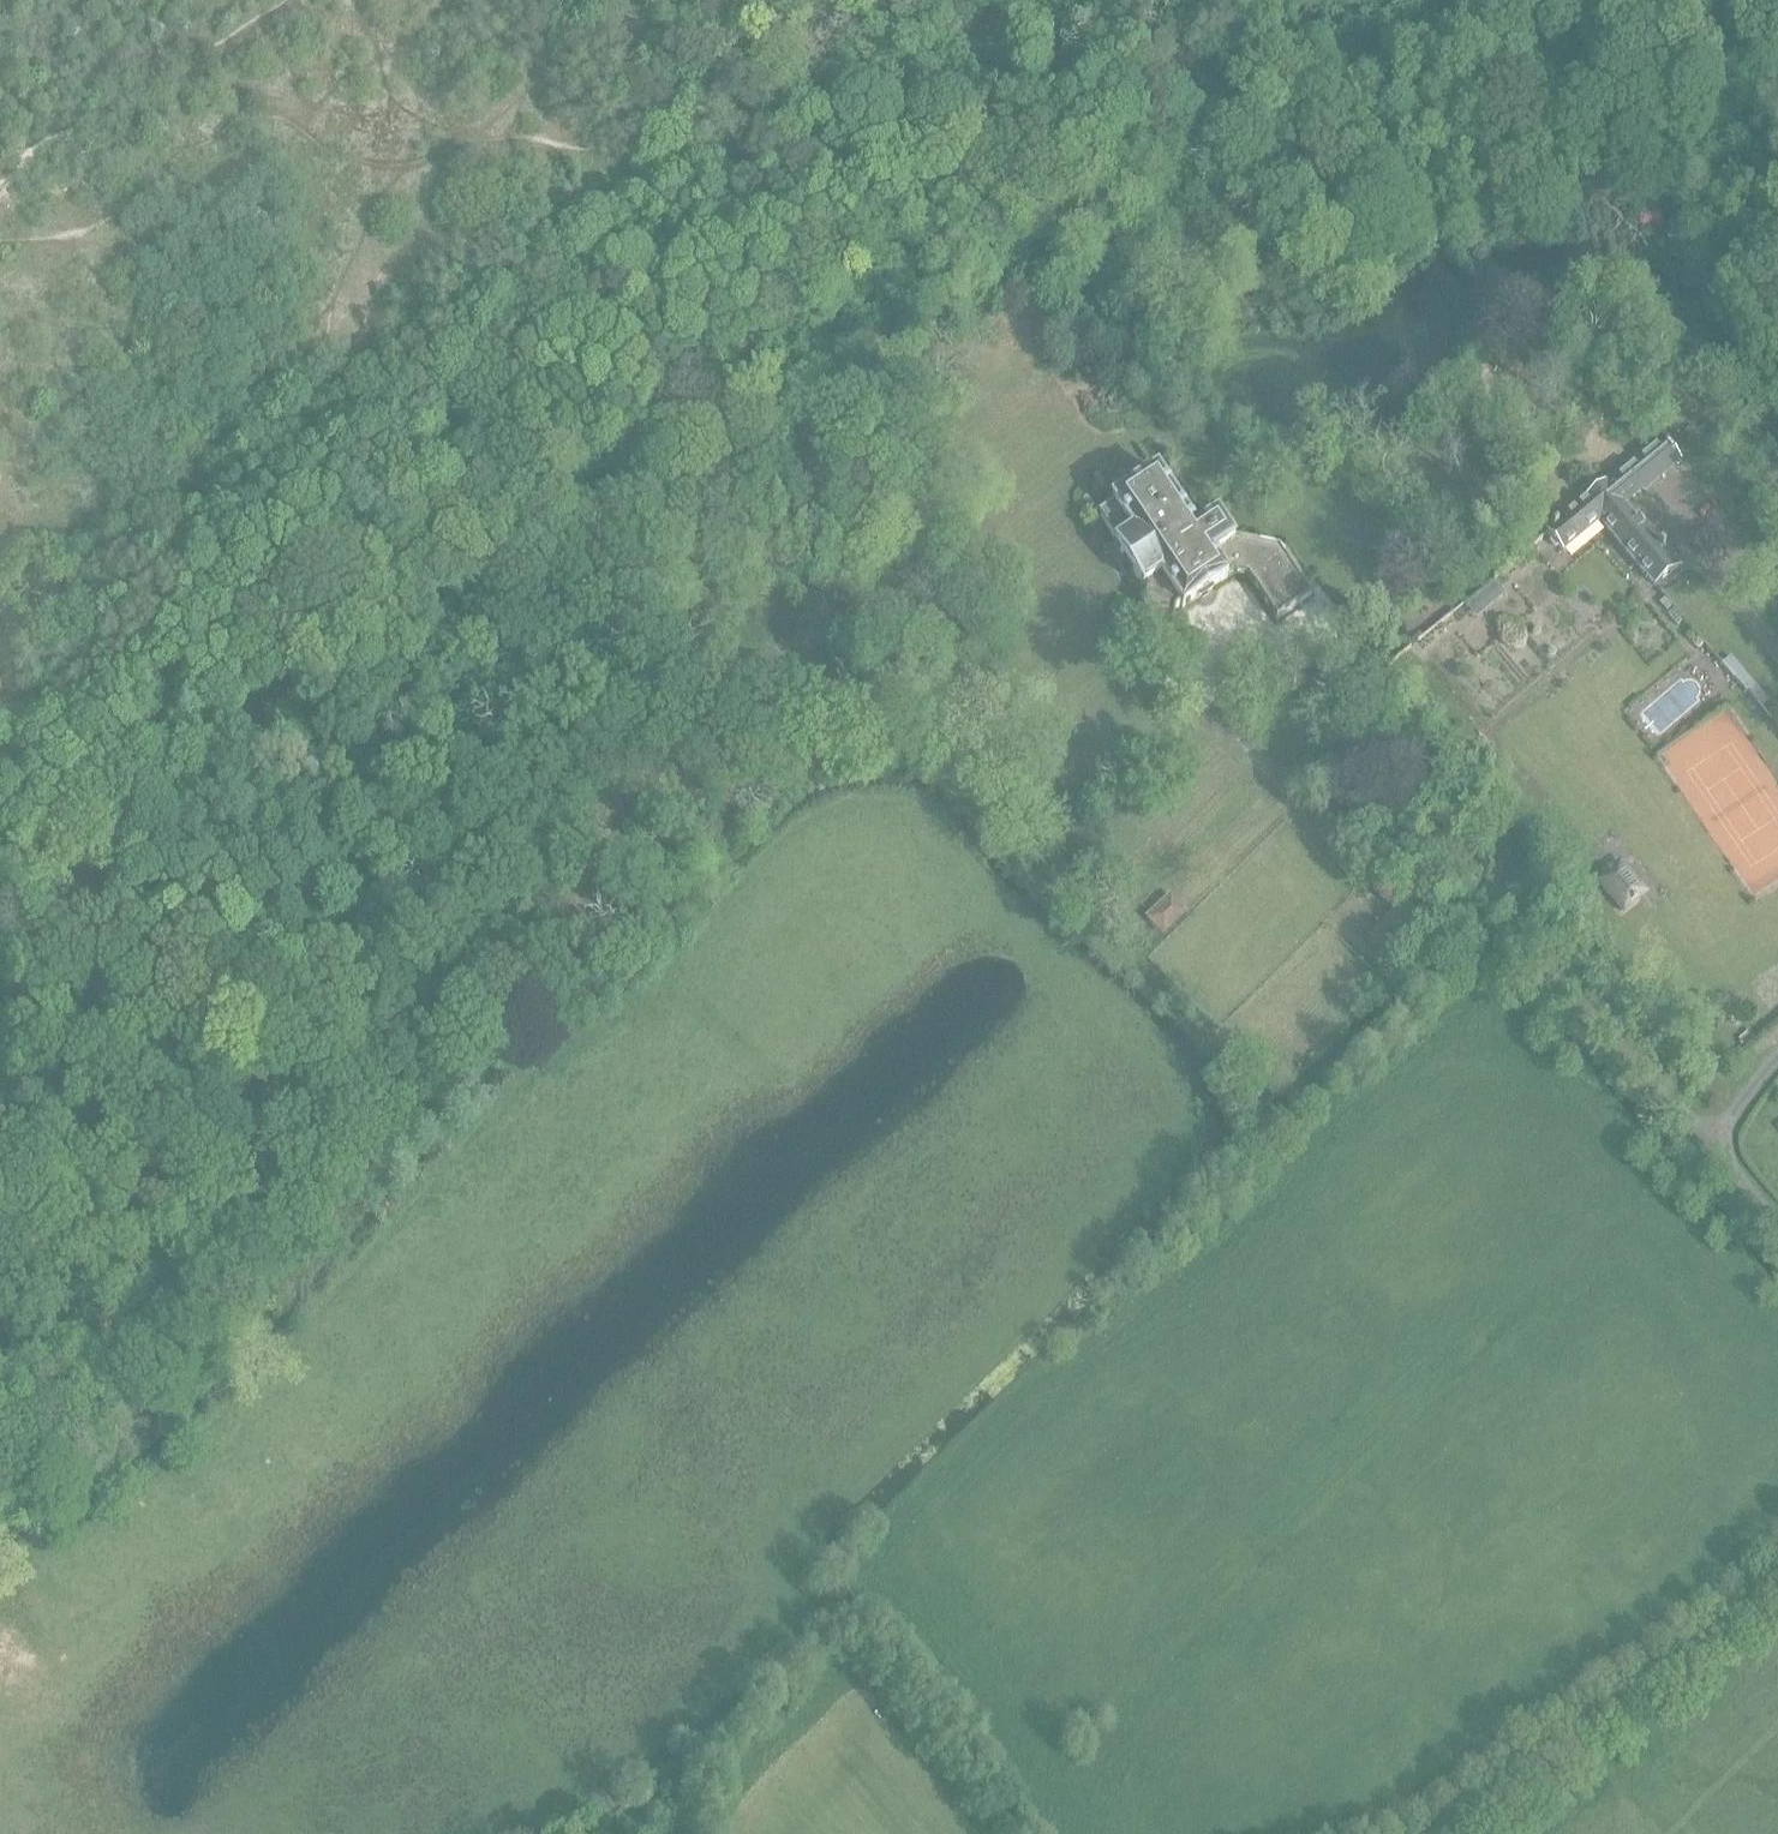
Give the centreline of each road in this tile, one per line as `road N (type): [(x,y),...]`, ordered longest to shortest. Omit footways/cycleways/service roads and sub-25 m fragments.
road 1 (track): [(1593,855),(1426,661),(1538,565),(1598,639)]
road 2 (track): [(1485,730),(1697,560)]
road 3 (track): [(1777,1721),(1671,1833)]

